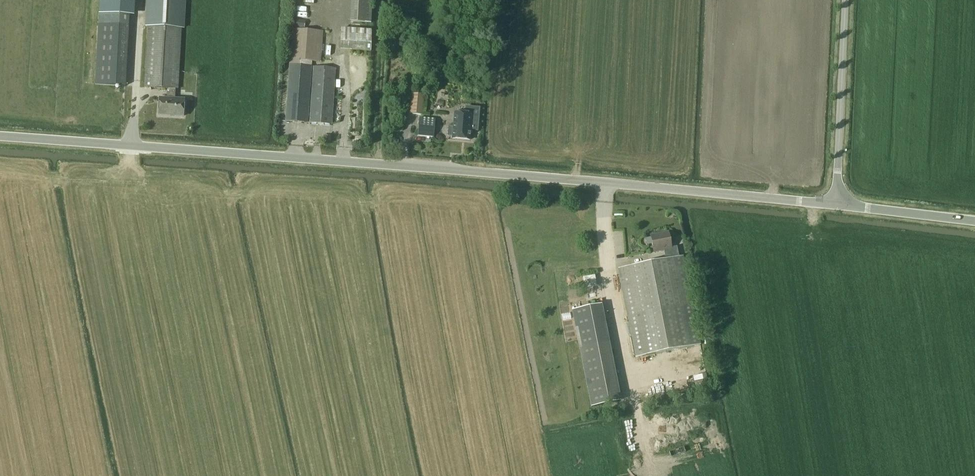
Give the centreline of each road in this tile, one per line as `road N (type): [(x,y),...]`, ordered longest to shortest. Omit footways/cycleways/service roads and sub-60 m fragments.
road 1 (unclassified): [(837,203),(0,141)]
road 2 (unclassified): [(837,203),(846,0)]
road 3 (unclassified): [(974,223),(837,203)]

